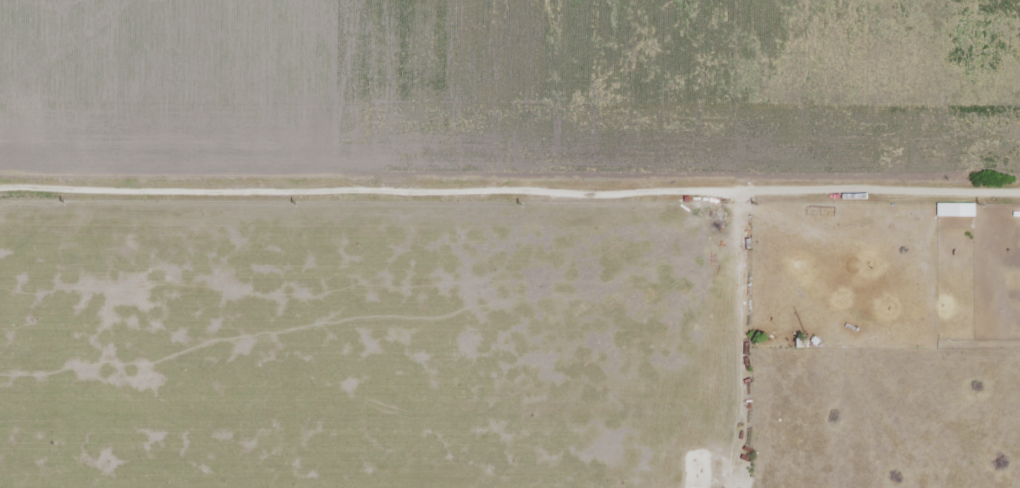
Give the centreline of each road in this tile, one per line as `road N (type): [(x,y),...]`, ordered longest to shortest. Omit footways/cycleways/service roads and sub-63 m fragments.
road 1 (residential): [(1019,179),(622,170),(180,175),(137,189)]

